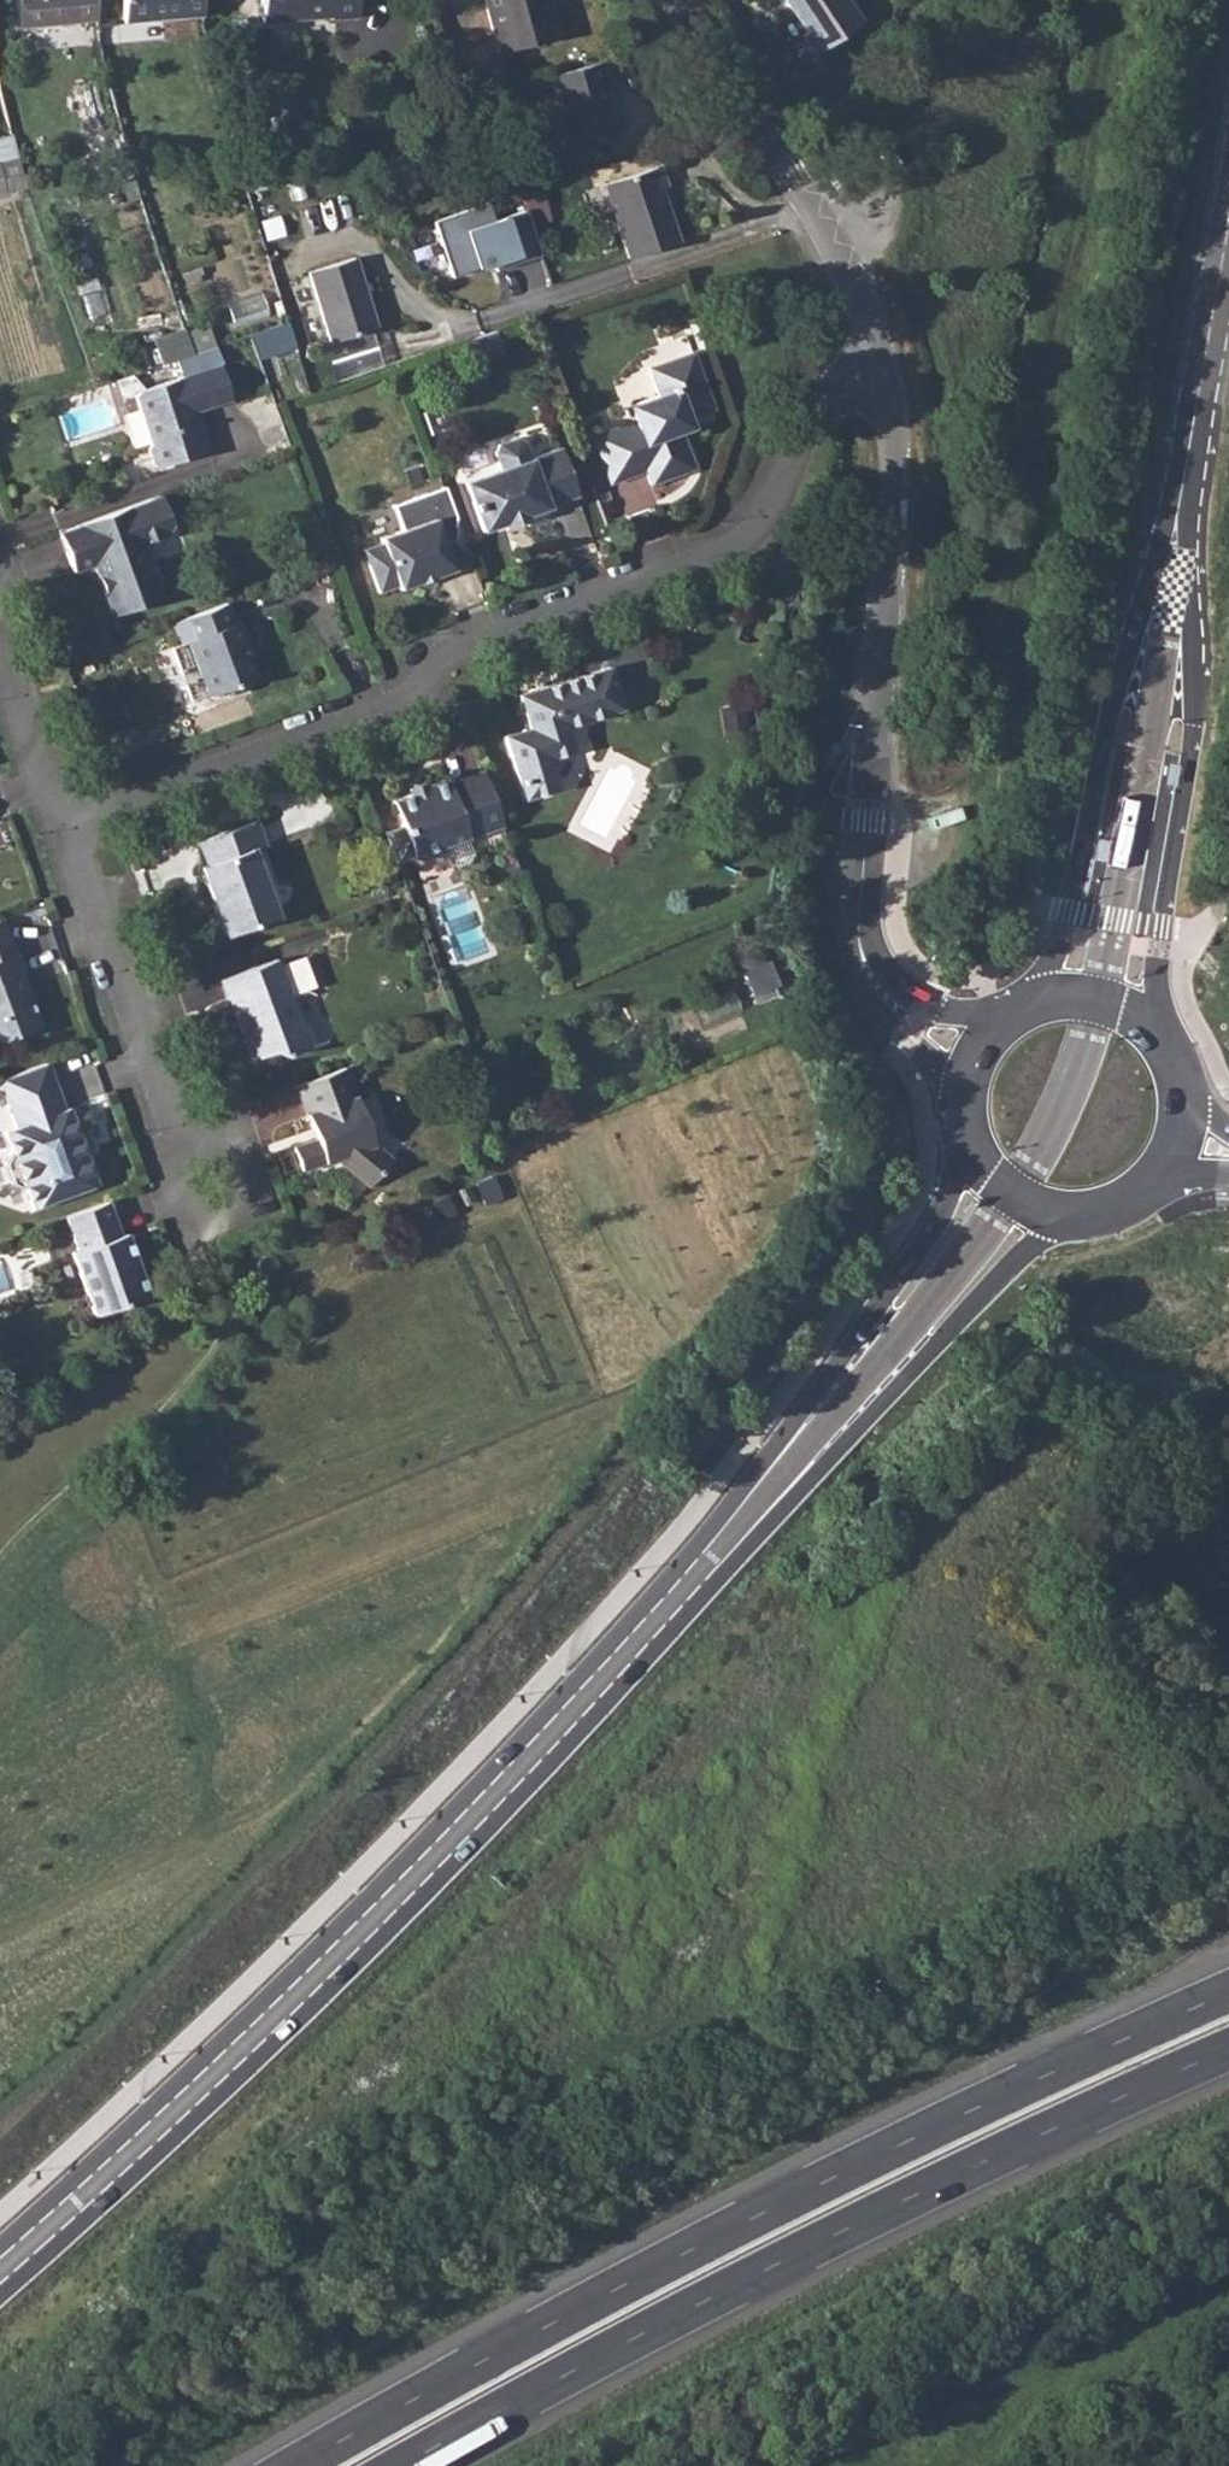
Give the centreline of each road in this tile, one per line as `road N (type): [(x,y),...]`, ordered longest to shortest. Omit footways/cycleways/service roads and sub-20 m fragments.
road 1 (secondary): [(0,2269),(230,2069),(533,1762),(918,1342),(1061,1216)]
road 2 (secondary): [(975,1160),(891,1316),(812,1400),(723,1516),(358,1908),(0,2243)]
road 3 (motorway): [(1228,1993),(762,2214),(298,2465)]
road 4 (residential): [(886,382),(833,401),(802,430),(783,493),(747,550),(442,660),(410,709),(67,836)]
road 5 (motorway): [(402,2465),(702,2303),(1228,2049)]
road 6 (unclassified): [(886,382),(896,445),(892,513),(855,924),(909,1009)]
road 7 (secondary): [(1228,236),(1143,711)]
road 8 (unclassified): [(672,0),(718,52),(853,281),(886,382)]
road 9 (residential): [(182,1148),(67,836)]
road 10 (secondary): [(1142,1022),(1143,711)]
road 11 (secondary): [(1143,711),(1041,1000)]
road 12 (residential): [(67,836),(0,662)]
road 13 (residential): [(201,1224),(232,1211),(244,1187),(235,1157),(213,1143),(182,1148)]

